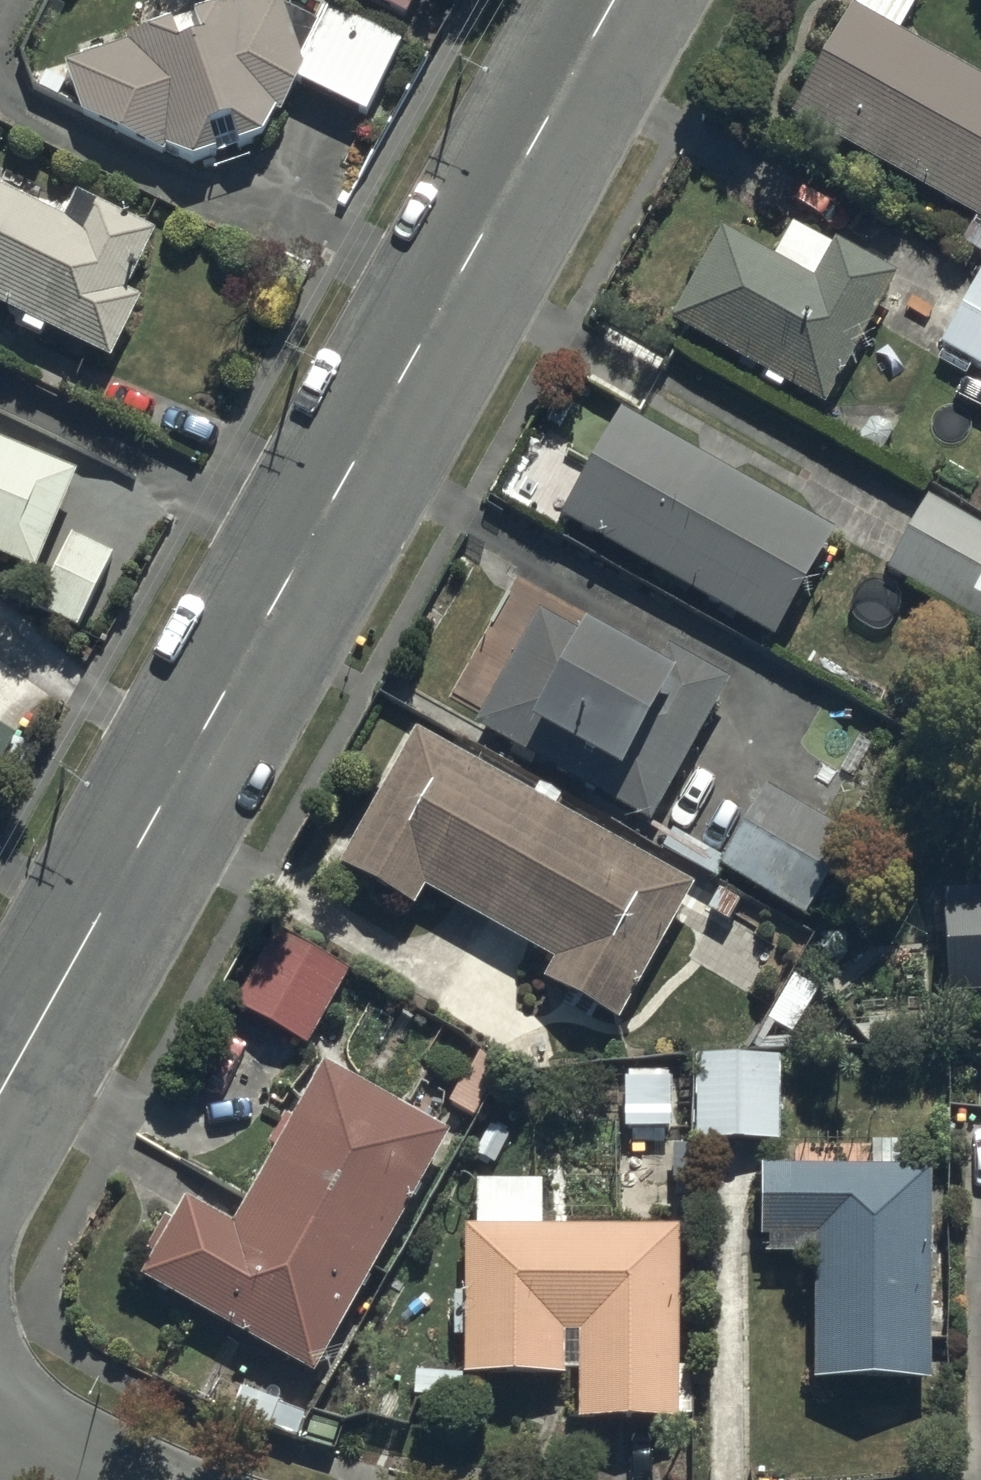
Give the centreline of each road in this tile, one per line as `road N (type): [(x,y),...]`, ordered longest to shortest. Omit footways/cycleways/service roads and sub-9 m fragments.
road 1 (tertiary): [(615,0),(0,1091)]
road 2 (residential): [(111,1479),(0,1425)]

